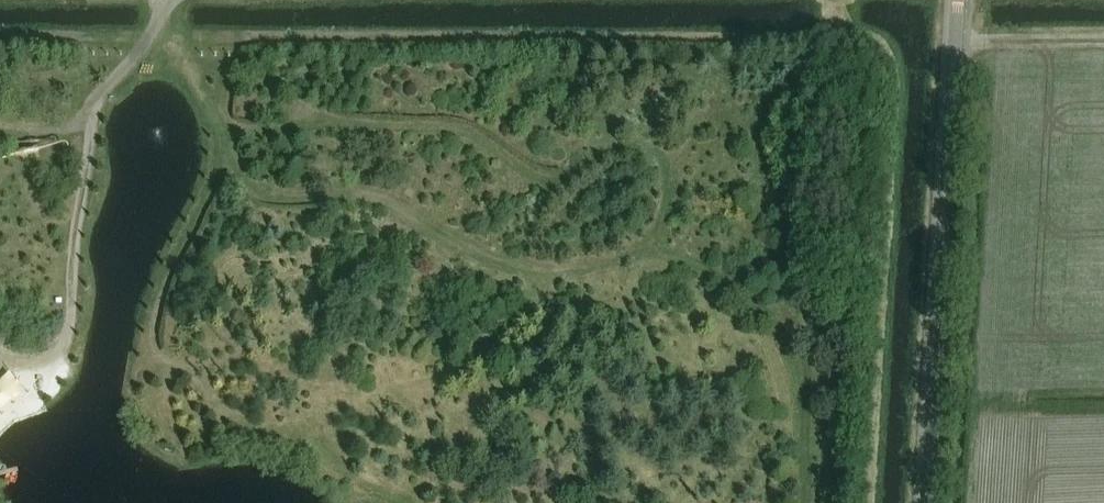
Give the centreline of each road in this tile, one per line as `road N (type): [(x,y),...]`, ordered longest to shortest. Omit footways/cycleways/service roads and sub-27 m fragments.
road 1 (unclassified): [(924,502),(956,0)]

